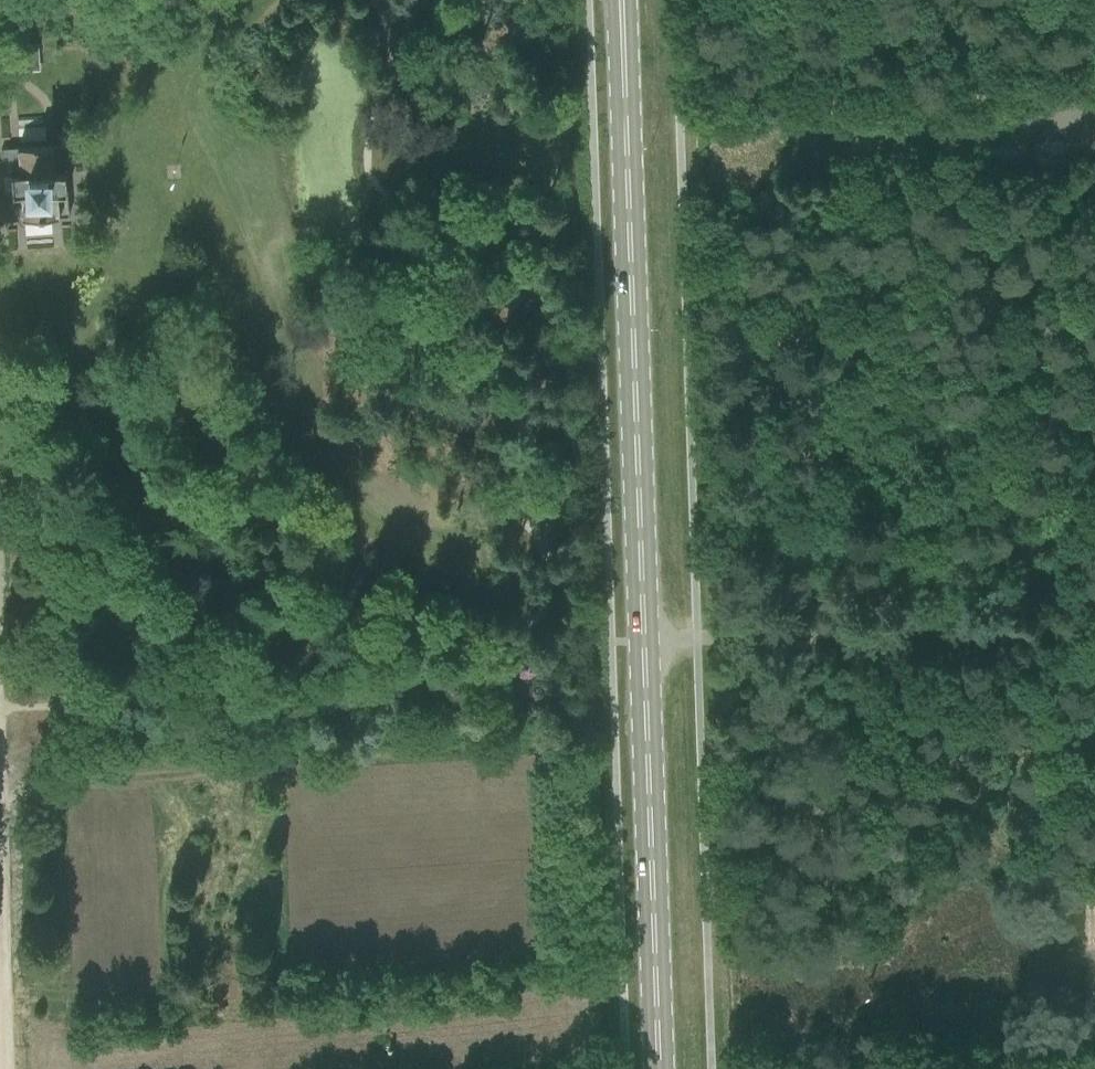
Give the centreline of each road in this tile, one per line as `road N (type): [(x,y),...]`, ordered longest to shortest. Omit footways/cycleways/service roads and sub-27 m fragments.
road 1 (primary): [(661,1068),(617,0)]

